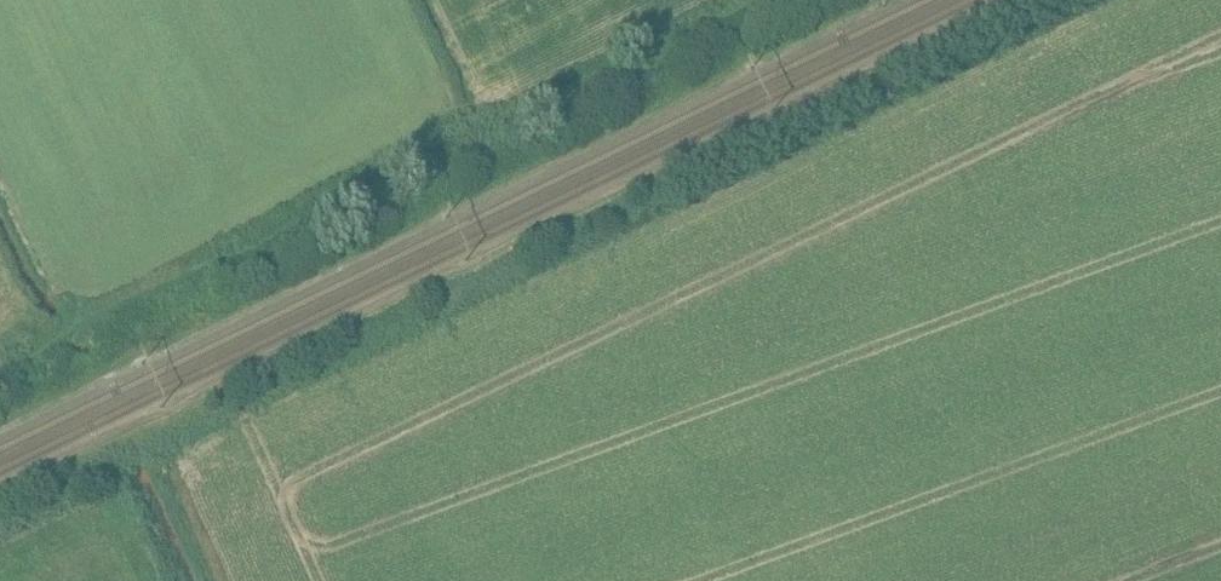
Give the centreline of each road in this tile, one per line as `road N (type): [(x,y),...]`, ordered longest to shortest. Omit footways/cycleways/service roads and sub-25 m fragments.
road 1 (track): [(0,355),(711,0)]

